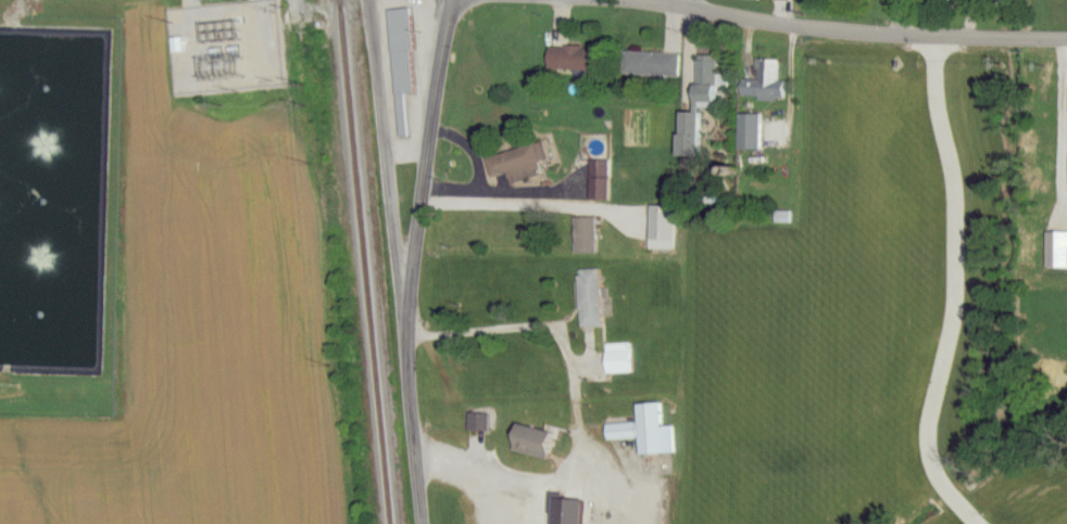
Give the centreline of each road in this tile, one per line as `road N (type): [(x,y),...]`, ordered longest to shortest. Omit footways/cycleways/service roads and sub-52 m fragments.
road 1 (residential): [(425,523),(411,283),(396,238),(365,0)]
road 2 (residential): [(1066,38),(818,27),(668,0)]
road 3 (residential): [(454,0),(411,283)]

